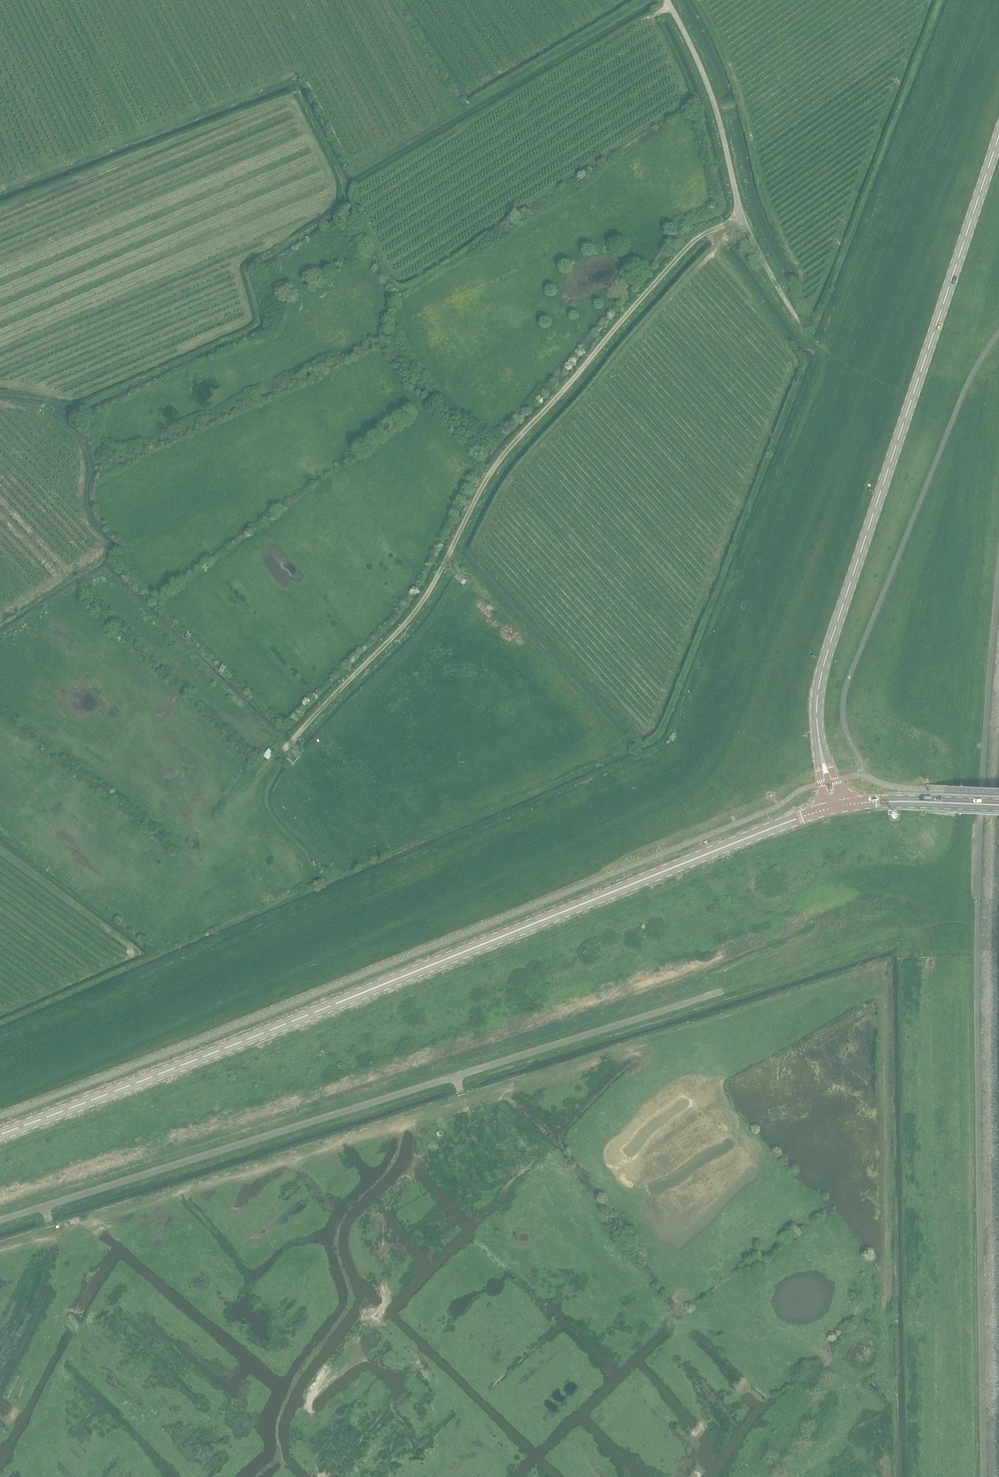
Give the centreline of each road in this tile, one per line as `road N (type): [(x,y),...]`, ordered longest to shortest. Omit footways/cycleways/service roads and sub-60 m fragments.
road 1 (secondary): [(0,1135),(835,807)]
road 2 (unclassified): [(0,1222),(726,990)]
road 3 (secondary): [(998,134),(820,680),(818,729),(835,807)]
road 4 (track): [(298,734),(419,605),(508,449),(687,247),(743,220)]
road 5 (track): [(923,925),(934,1476)]
road 6 (unclassified): [(804,329),(743,220),(711,94),(667,0)]
road 7 (secondary): [(998,805),(835,807)]

